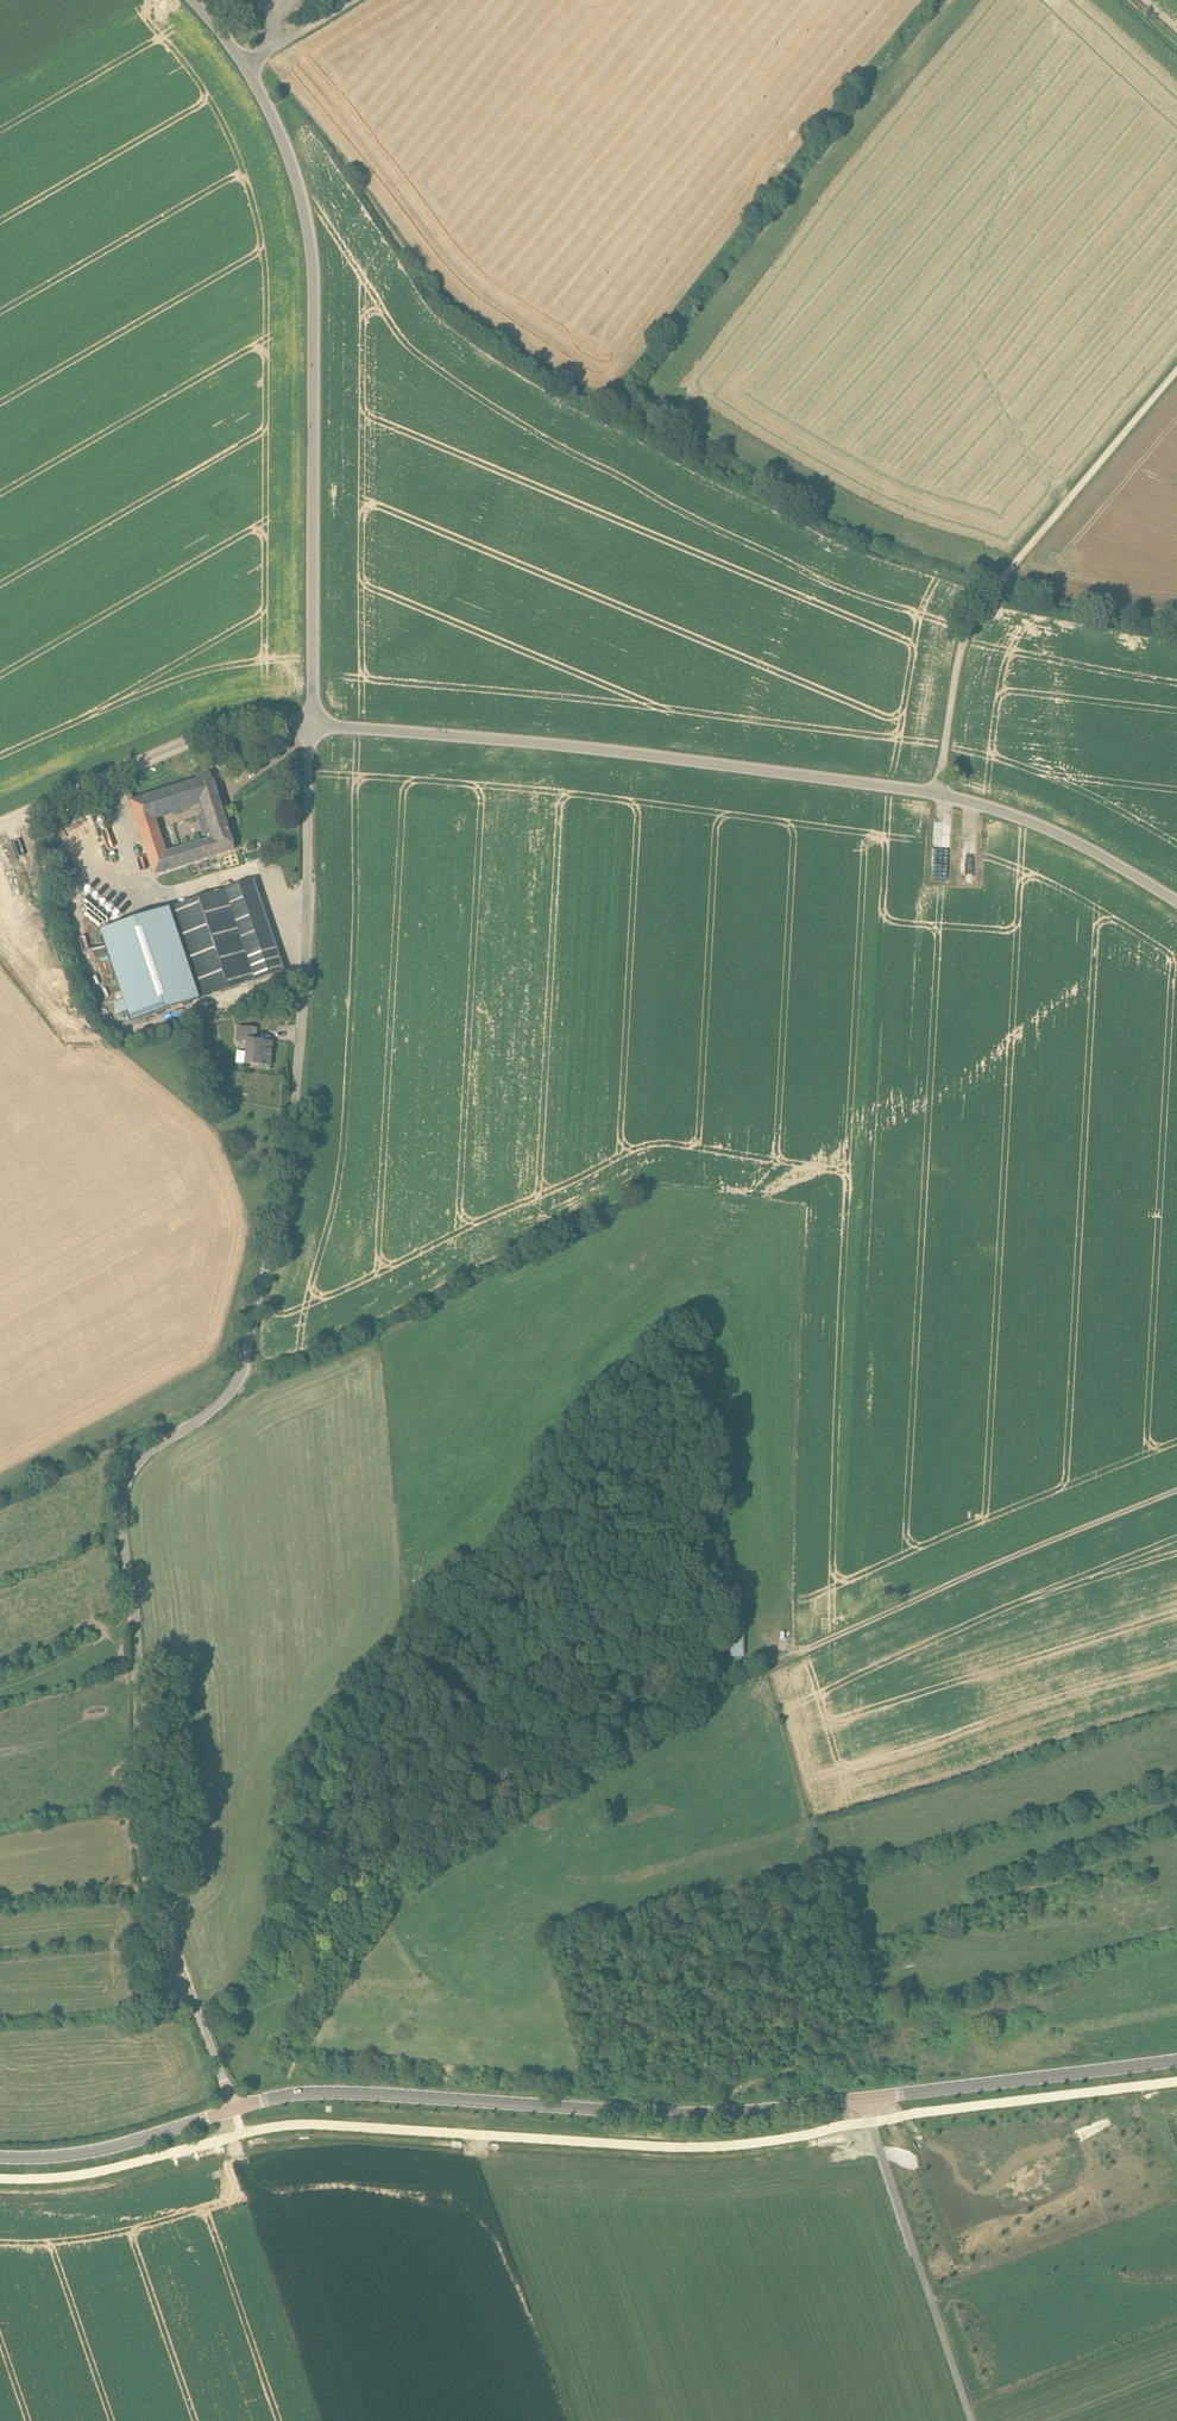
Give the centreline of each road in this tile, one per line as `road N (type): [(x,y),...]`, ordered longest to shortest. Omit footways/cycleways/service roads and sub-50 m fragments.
road 1 (unclassified): [(234,2108),(144,1858),(136,1635),(120,1506),(141,1458),(225,1399),(244,1364),(290,1159),(313,724)]
road 2 (unclassified): [(313,724),(310,250),(285,149),(245,66)]
road 3 (tertiary): [(234,2108),(333,2093),(708,2115),(865,2098)]
road 4 (unclassified): [(939,795),(570,747),(313,724)]
road 5 (unclassified): [(939,795),(956,670),(978,612),(1176,370)]
road 6 (track): [(766,1670),(1176,1491)]
road 7 (unclassified): [(972,2420),(865,2098)]
road 8 (unclassified): [(0,824),(216,732),(313,724)]
road 9 (tertiary): [(865,2098),(1176,2059)]
road 10 (unclassified): [(1176,902),(1045,829),(939,795)]
road 11 (tertiary): [(0,2157),(100,2150),(234,2108)]
road 12 (unclassified): [(245,66),(351,0)]

